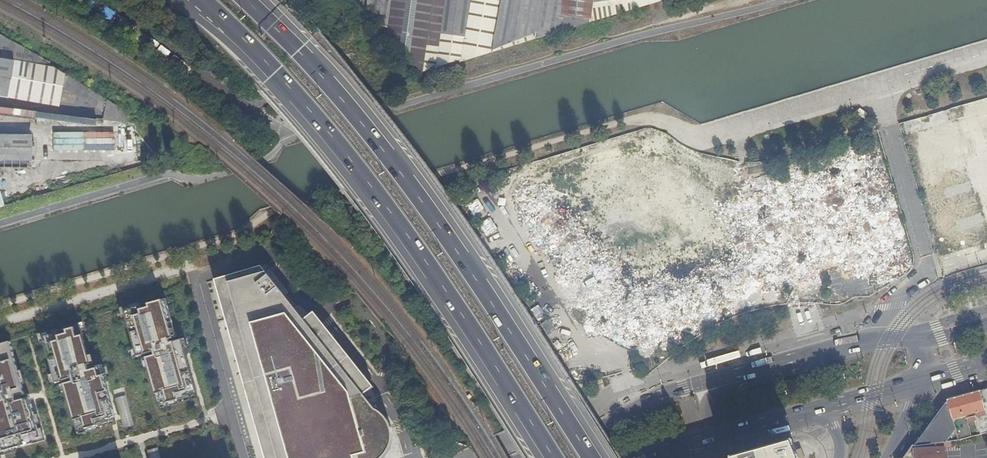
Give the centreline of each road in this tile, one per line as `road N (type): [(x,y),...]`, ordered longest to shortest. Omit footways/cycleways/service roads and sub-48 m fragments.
road 1 (motorway): [(199,0),(306,108),(551,457)]
road 2 (motorway): [(594,457),(338,89),(248,0)]
road 3 (unknown): [(986,322),(761,364)]
road 4 (unclassified): [(858,402),(705,428),(684,386)]
road 5 (primary): [(648,457),(815,415)]
road 6 (unclassified): [(843,348),(776,373),(684,386)]
road 7 (primary): [(684,386),(536,457)]

